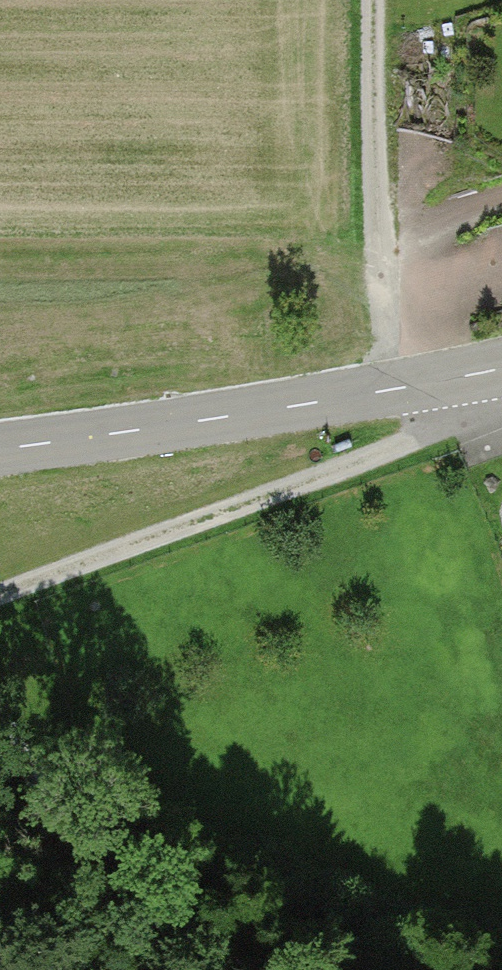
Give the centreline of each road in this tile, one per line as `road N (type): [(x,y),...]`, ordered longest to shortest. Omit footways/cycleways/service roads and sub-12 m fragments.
road 1 (track): [(0,593),(467,419),(487,372)]
road 2 (tertiary): [(0,449),(501,368)]
road 3 (track): [(386,392),(385,0)]
road 4 (track): [(0,749),(25,802),(127,890),(303,969)]

